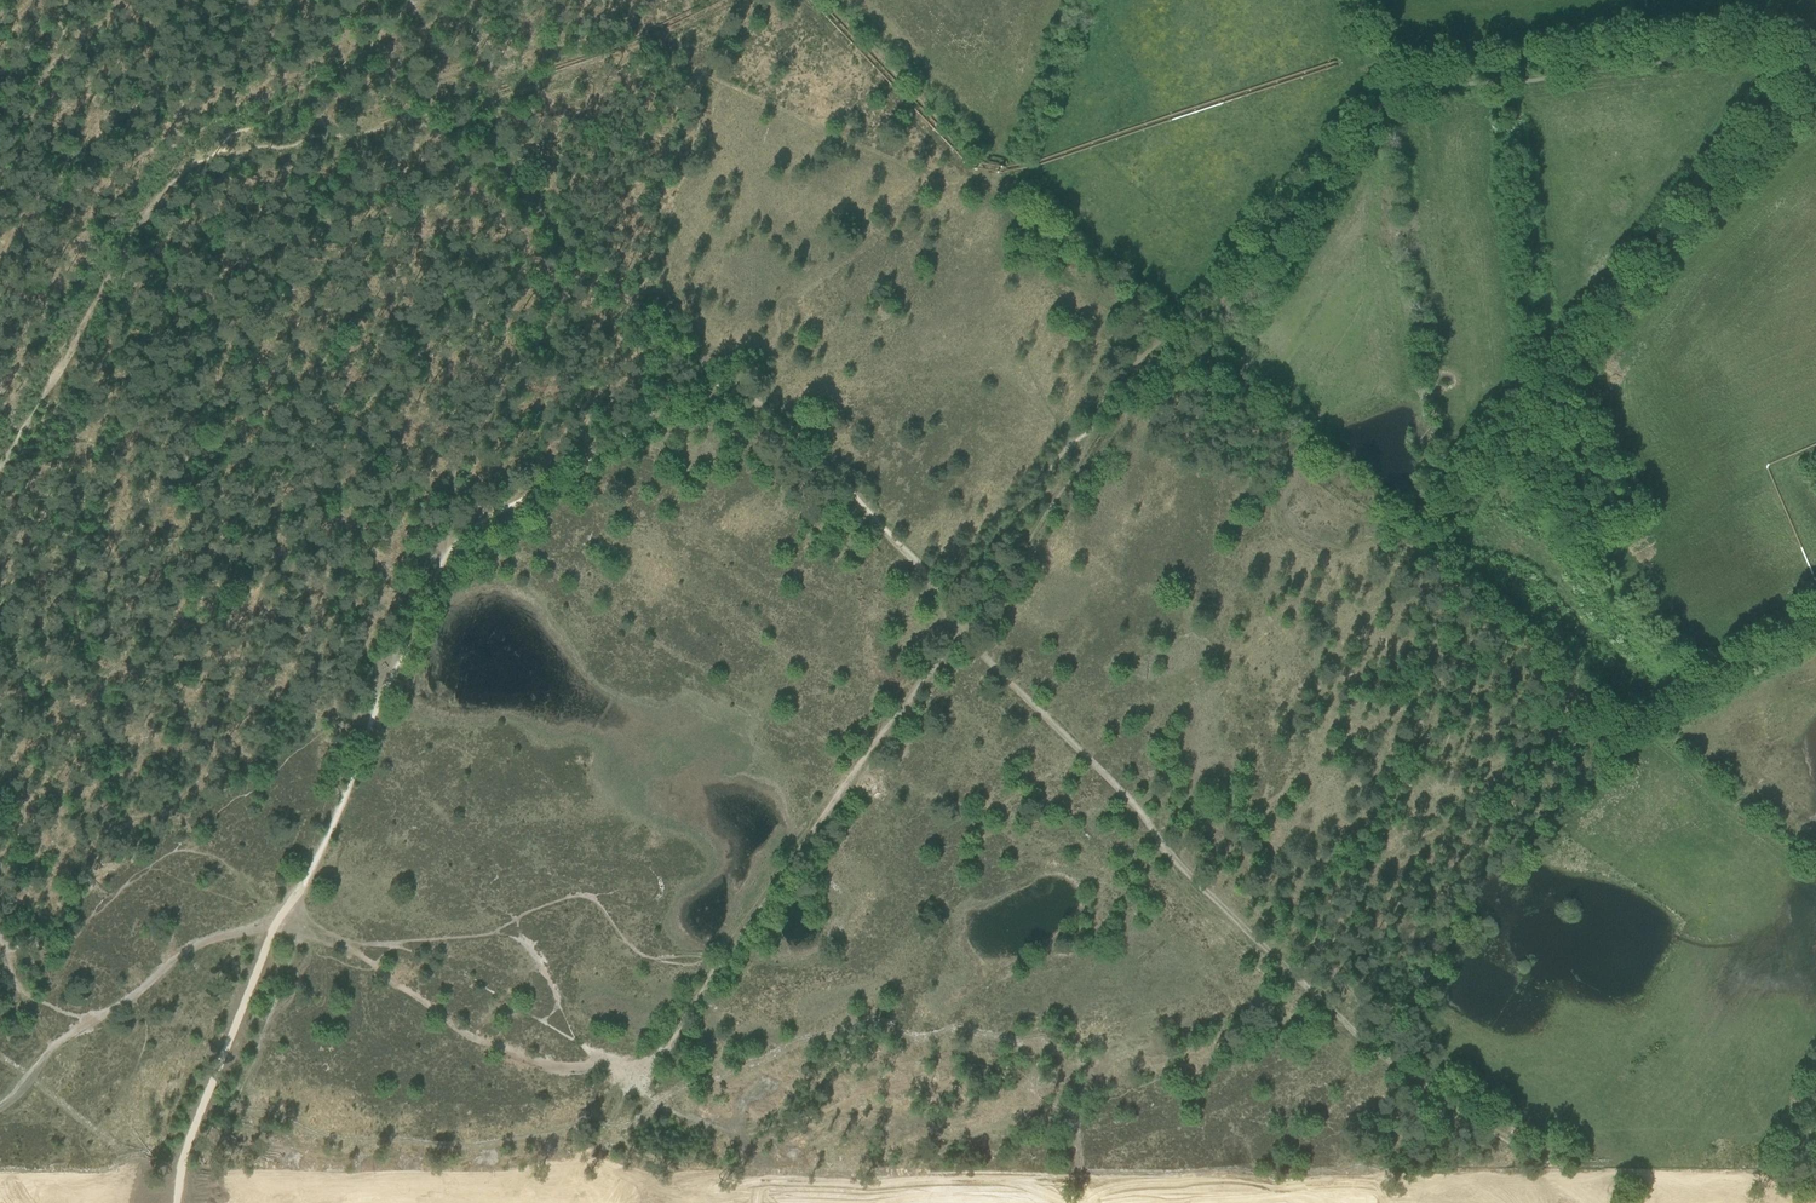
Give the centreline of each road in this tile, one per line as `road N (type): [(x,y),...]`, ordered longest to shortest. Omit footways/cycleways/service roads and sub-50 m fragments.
road 1 (track): [(59,369),(163,192),(291,101),(346,51),(352,34)]
road 2 (track): [(1797,50),(1757,31),(1389,76)]

